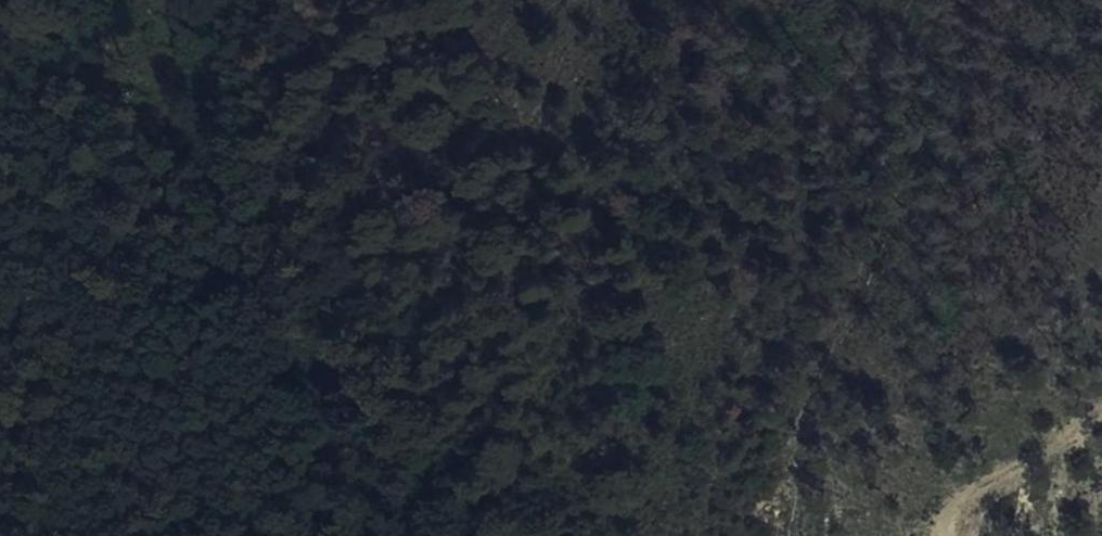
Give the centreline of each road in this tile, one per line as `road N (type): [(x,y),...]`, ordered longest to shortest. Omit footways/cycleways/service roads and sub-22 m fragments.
road 1 (motorway): [(535,535),(381,0)]
road 2 (motorway): [(226,0),(379,535)]
road 3 (track): [(948,535),(944,526),(974,486),(1101,414)]

